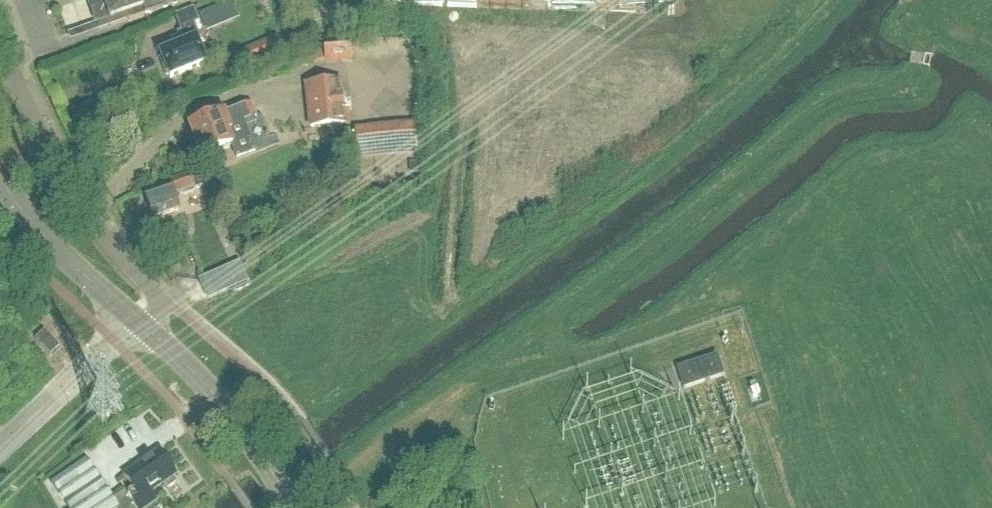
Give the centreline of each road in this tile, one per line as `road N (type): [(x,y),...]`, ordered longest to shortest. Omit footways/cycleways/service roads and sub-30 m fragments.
road 1 (track): [(917,71),(899,85),(834,98),(609,282),(331,482)]
road 2 (track): [(450,395),(744,299),(772,306),(828,371),(899,507)]
road 3 (residential): [(139,323),(164,301),(79,198),(0,41)]
road 4 (tertiary): [(294,507),(210,391),(139,323)]
road 5 (tertiary): [(0,179),(63,256),(139,323)]
road 6 (unclassified): [(0,449),(94,361)]

